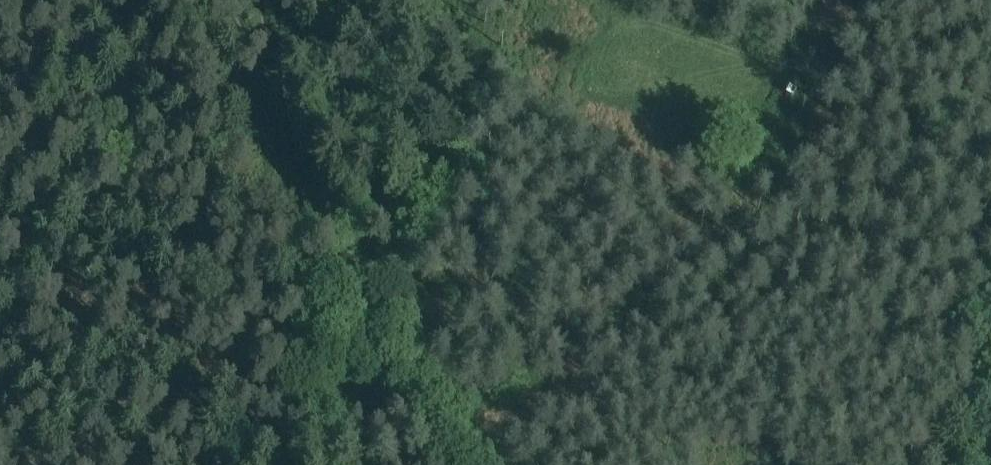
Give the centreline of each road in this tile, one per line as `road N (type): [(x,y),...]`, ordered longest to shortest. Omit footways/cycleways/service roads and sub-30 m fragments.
road 1 (track): [(418,385),(487,351),(587,327),(712,239),(782,210),(822,100),(766,74)]
road 2 (track): [(331,365),(316,332),(294,142),(269,69)]
road 3 (track): [(464,464),(418,385),(370,395),(331,365)]
road 4 (track): [(822,100),(916,0)]

